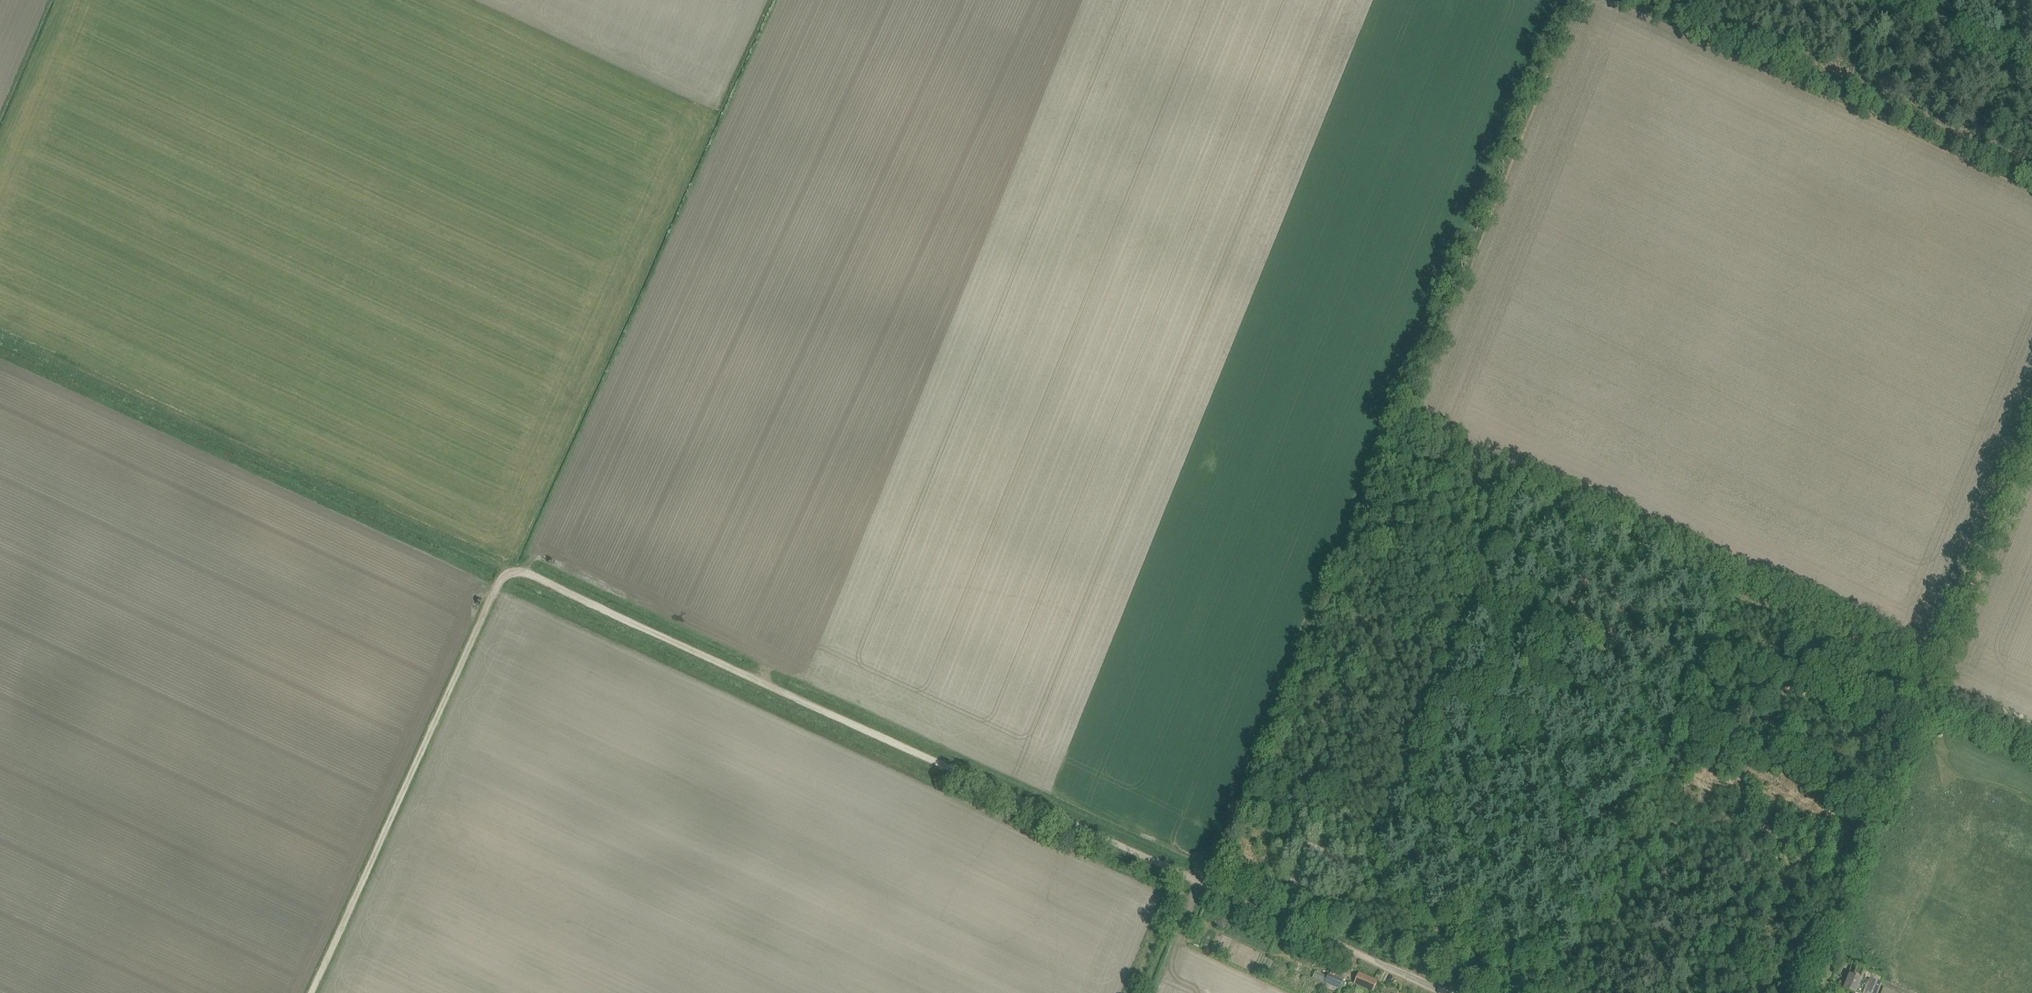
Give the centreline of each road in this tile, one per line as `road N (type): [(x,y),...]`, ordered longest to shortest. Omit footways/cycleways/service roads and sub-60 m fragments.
road 1 (track): [(1348,945),(514,571),(497,588),(311,992)]
road 2 (track): [(1898,0),(2031,61)]

